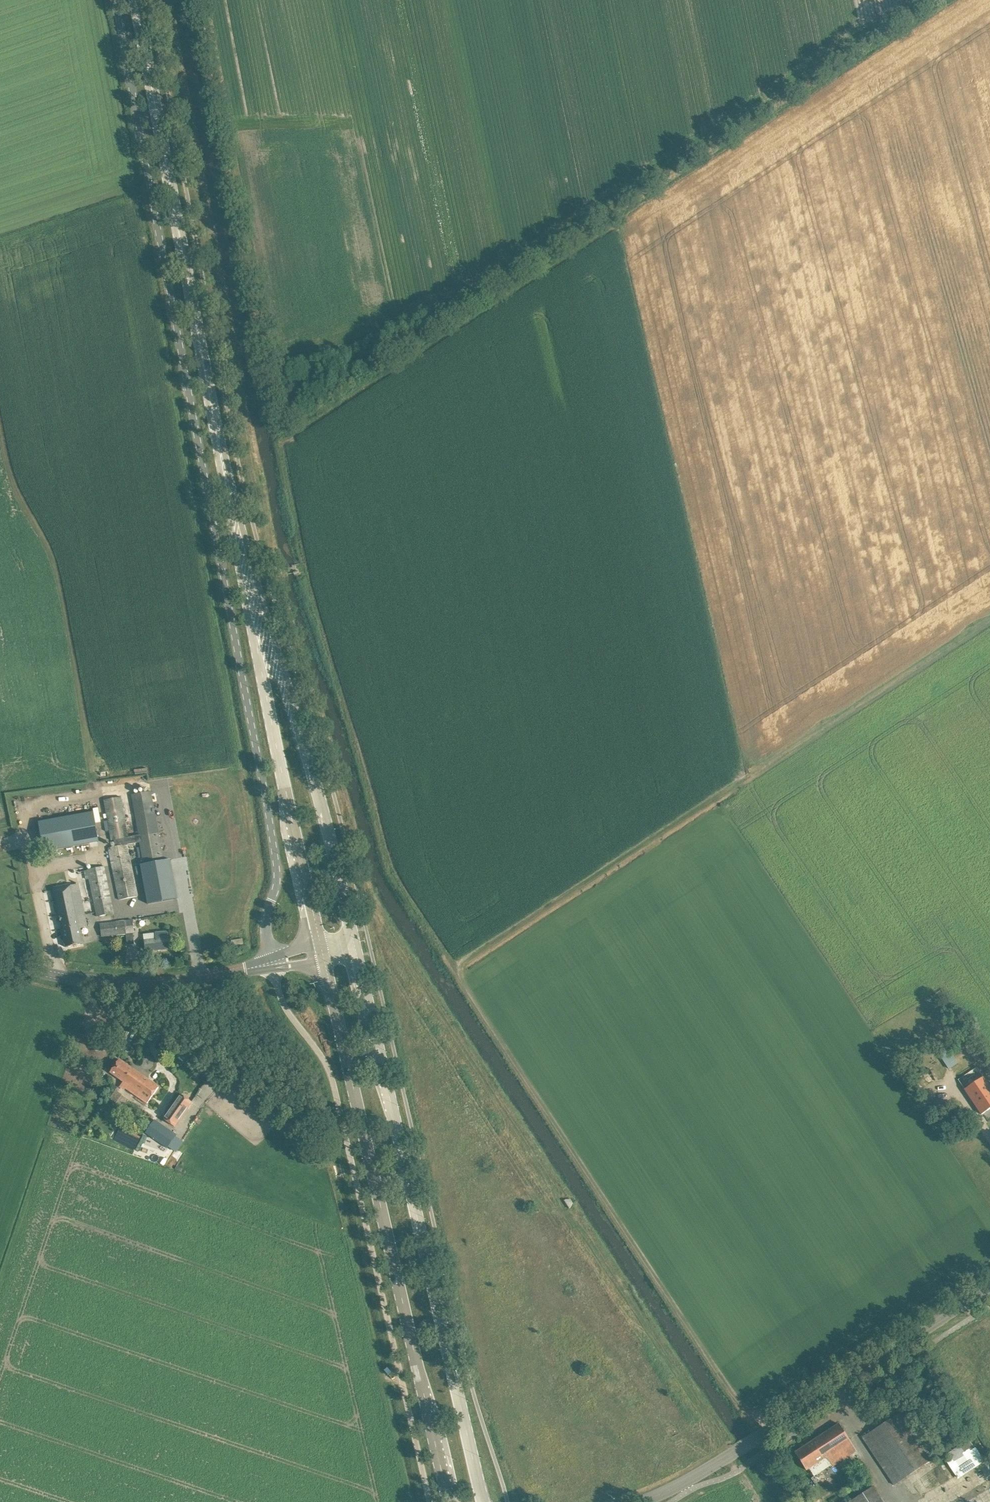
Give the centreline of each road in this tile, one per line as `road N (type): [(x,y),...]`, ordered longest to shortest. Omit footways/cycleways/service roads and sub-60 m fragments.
road 1 (track): [(766,1433),(459,972),(463,962),(989,620)]
road 2 (unclassified): [(269,964),(265,920),(277,879),(275,848),(117,0)]
road 3 (primary): [(248,576),(135,0)]
road 4 (unclassified): [(430,1501),(334,1086),(269,964)]
road 5 (primary): [(483,1501),(357,955)]
road 6 (primary): [(323,957),(449,1501)]
road 7 (tertiary): [(638,1501),(690,1480),(989,1287)]
road 8 (primary): [(357,955),(301,727),(248,576)]
road 9 (primary): [(248,576),(260,672),(319,942)]
road 10 (tertiary): [(0,959),(94,982),(170,984),(269,964)]

